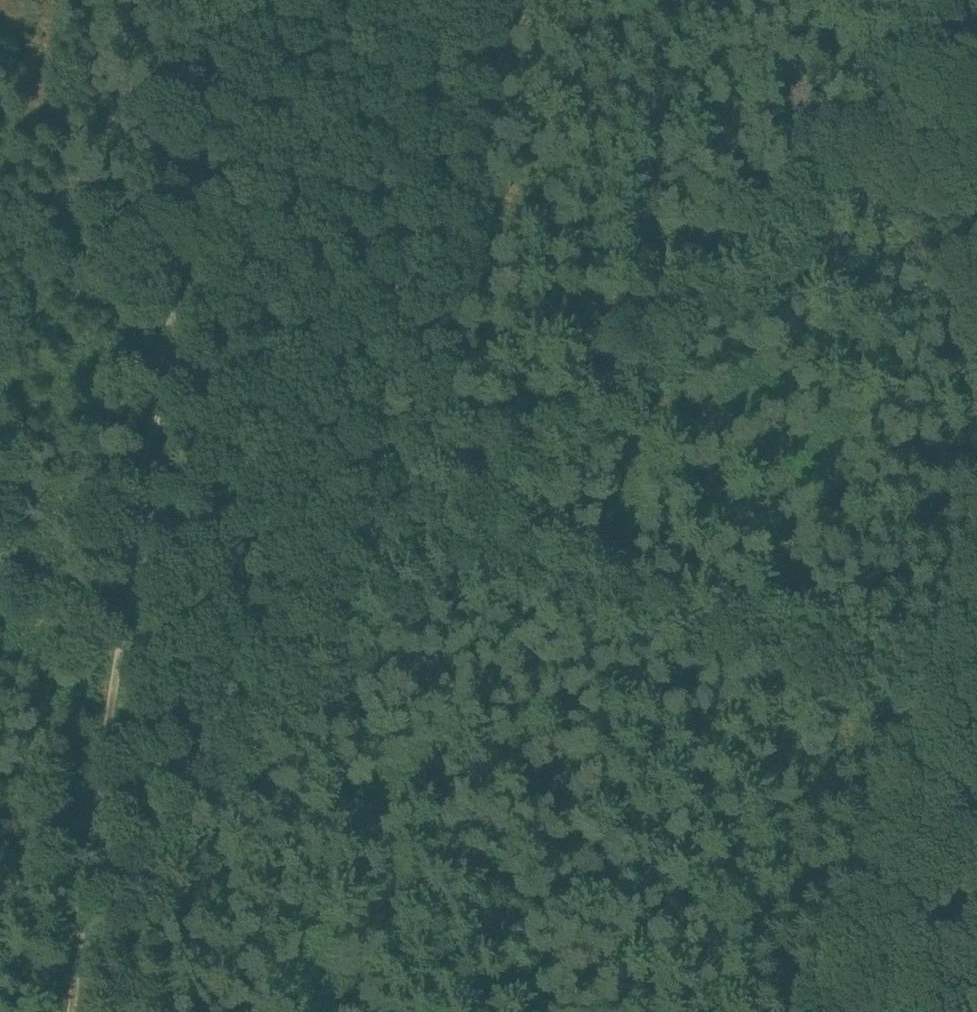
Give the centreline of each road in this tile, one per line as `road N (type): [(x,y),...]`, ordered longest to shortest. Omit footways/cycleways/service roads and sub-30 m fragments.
road 1 (track): [(220,0),(76,1011)]

